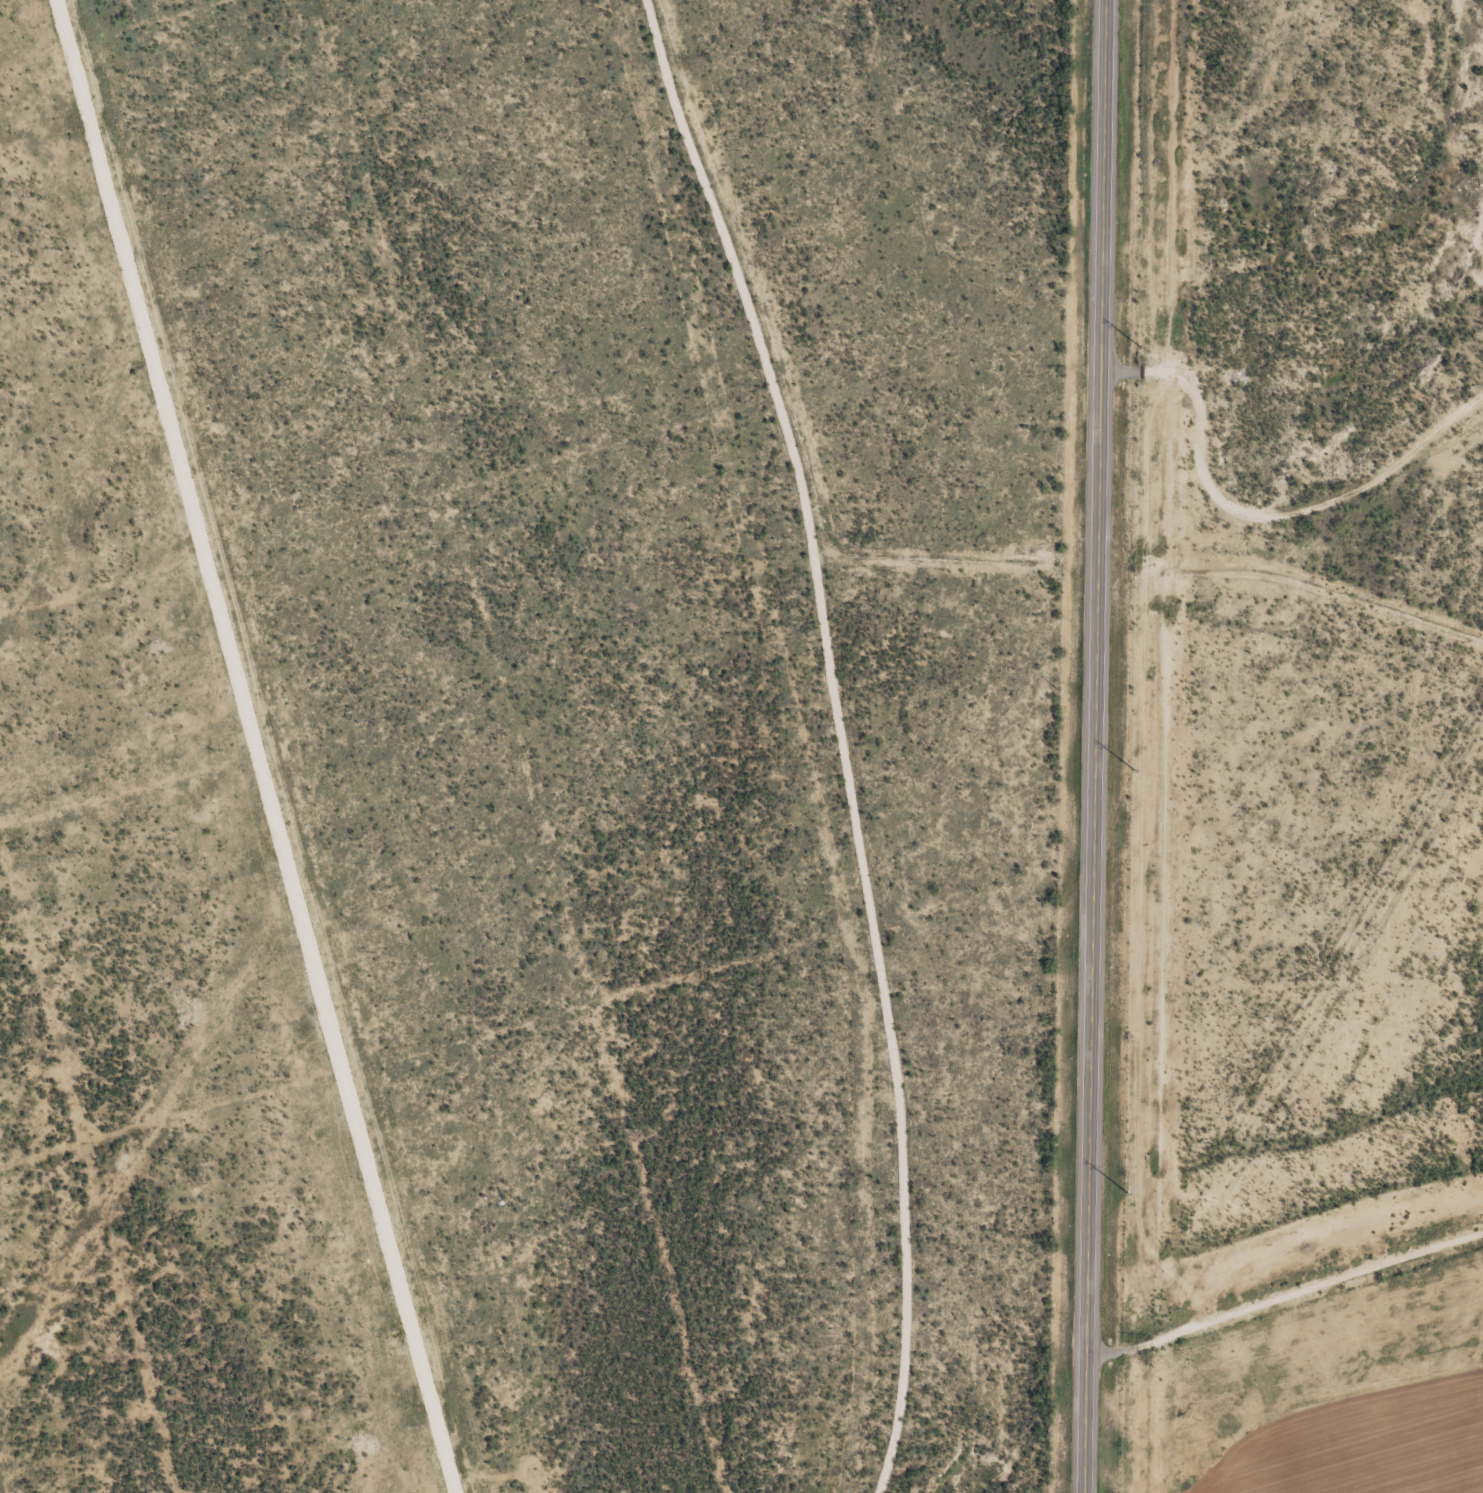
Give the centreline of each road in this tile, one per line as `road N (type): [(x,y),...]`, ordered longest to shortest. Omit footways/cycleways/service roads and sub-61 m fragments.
road 1 (primary): [(1109,0),(1087,1492)]

